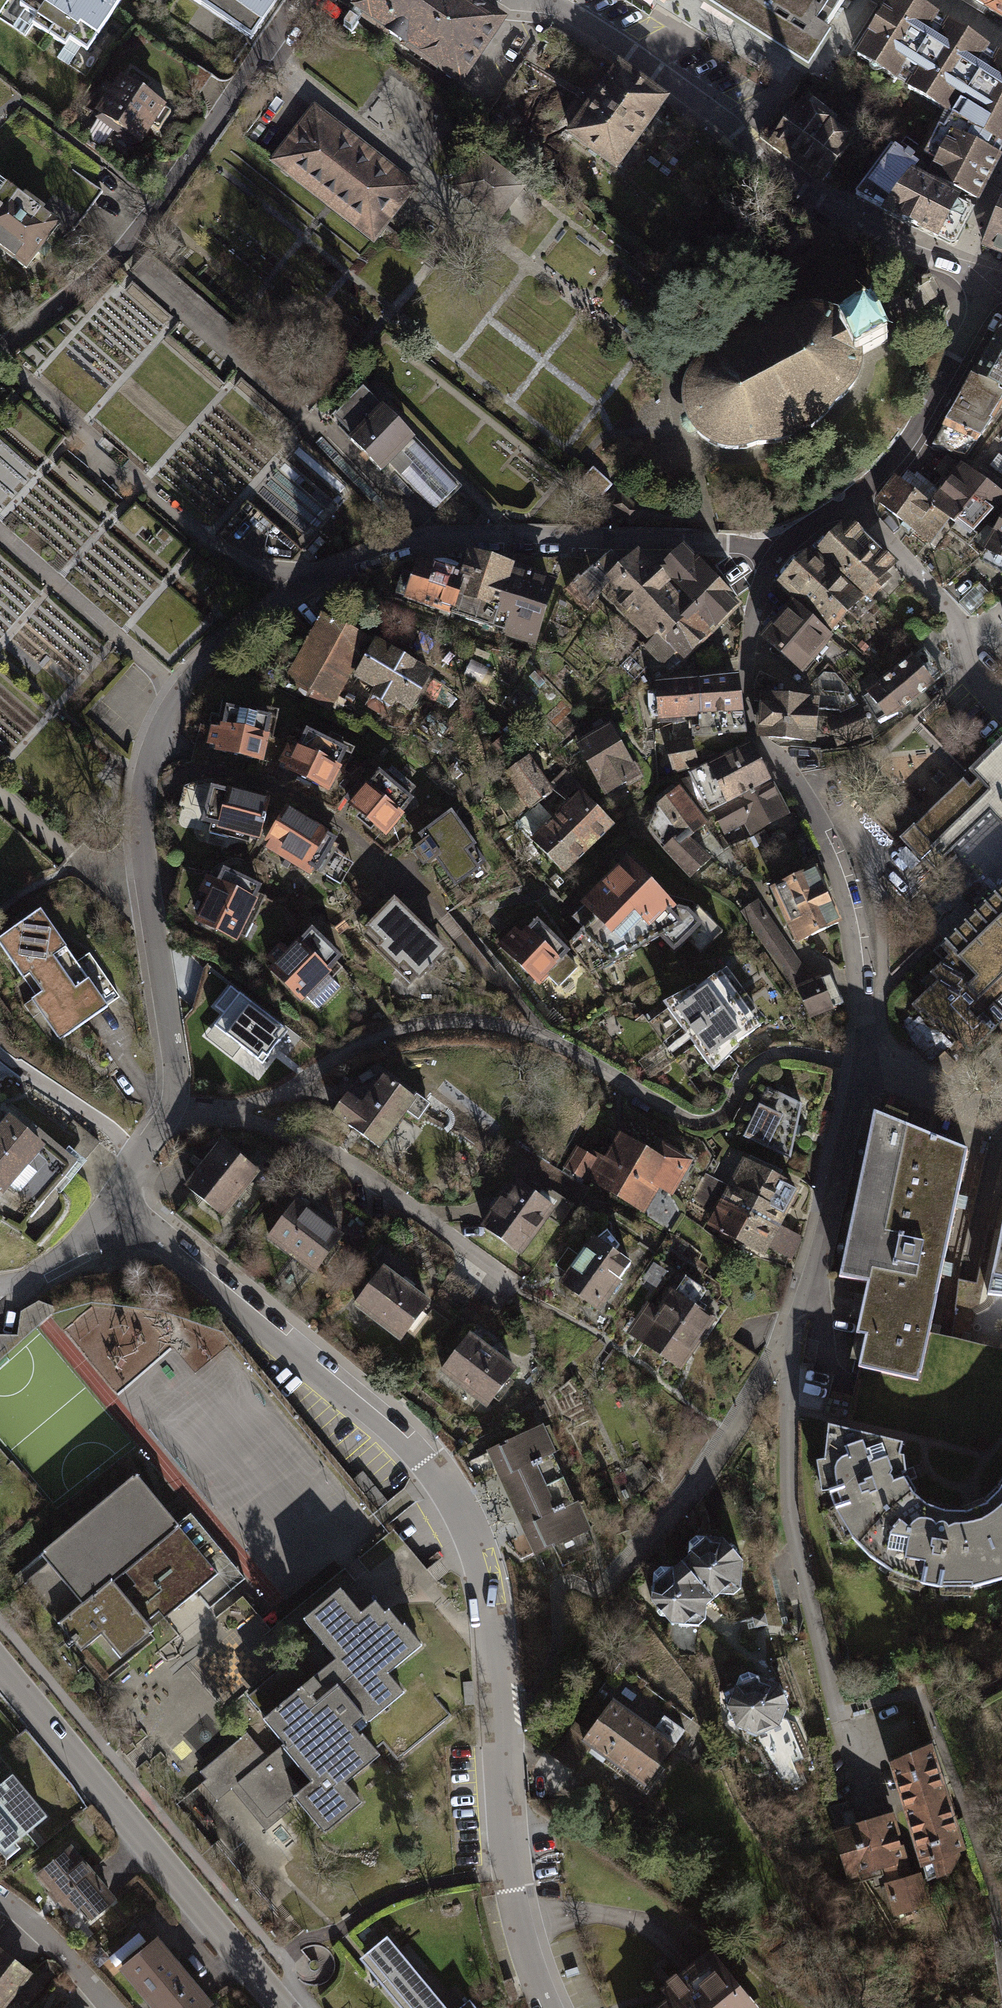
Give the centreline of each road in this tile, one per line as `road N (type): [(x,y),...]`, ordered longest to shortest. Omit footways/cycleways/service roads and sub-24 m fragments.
road 1 (residential): [(778,551),(686,540),(433,538),(375,548),(322,572),(231,636),(181,690),(141,792),(178,1075),(172,1109)]
road 2 (residential): [(112,1197),(421,1457),(468,1524),(492,1607),(517,1919),(549,2007)]
road 3 (residential): [(863,1064),(856,940),(839,874),(800,785),(752,734),(746,669),(752,619),(778,551)]
road 4 (residential): [(551,0),(651,66),(811,196),(897,246),(992,277)]
road 5 (residential): [(856,1777),(789,1514),(794,1316)]
road 6 (residential): [(301,0),(131,241),(0,350)]
road 7 (secondary): [(282,2007),(0,1666)]
road 8 (residential): [(509,1278),(320,1142),(231,1112)]
road 9 (residential): [(851,498),(901,458),(922,428),(992,277)]
road 10 (residential): [(794,1316),(863,1064)]
road 11 (residential): [(851,498),(932,586),(953,615),(966,667),(1001,702)]
road 12 (residential): [(0,1899),(109,2007)]
road 13 (residential): [(112,1197),(50,1262),(0,1285)]
road 14 (residential): [(863,1064),(927,1086),(1001,1093)]

